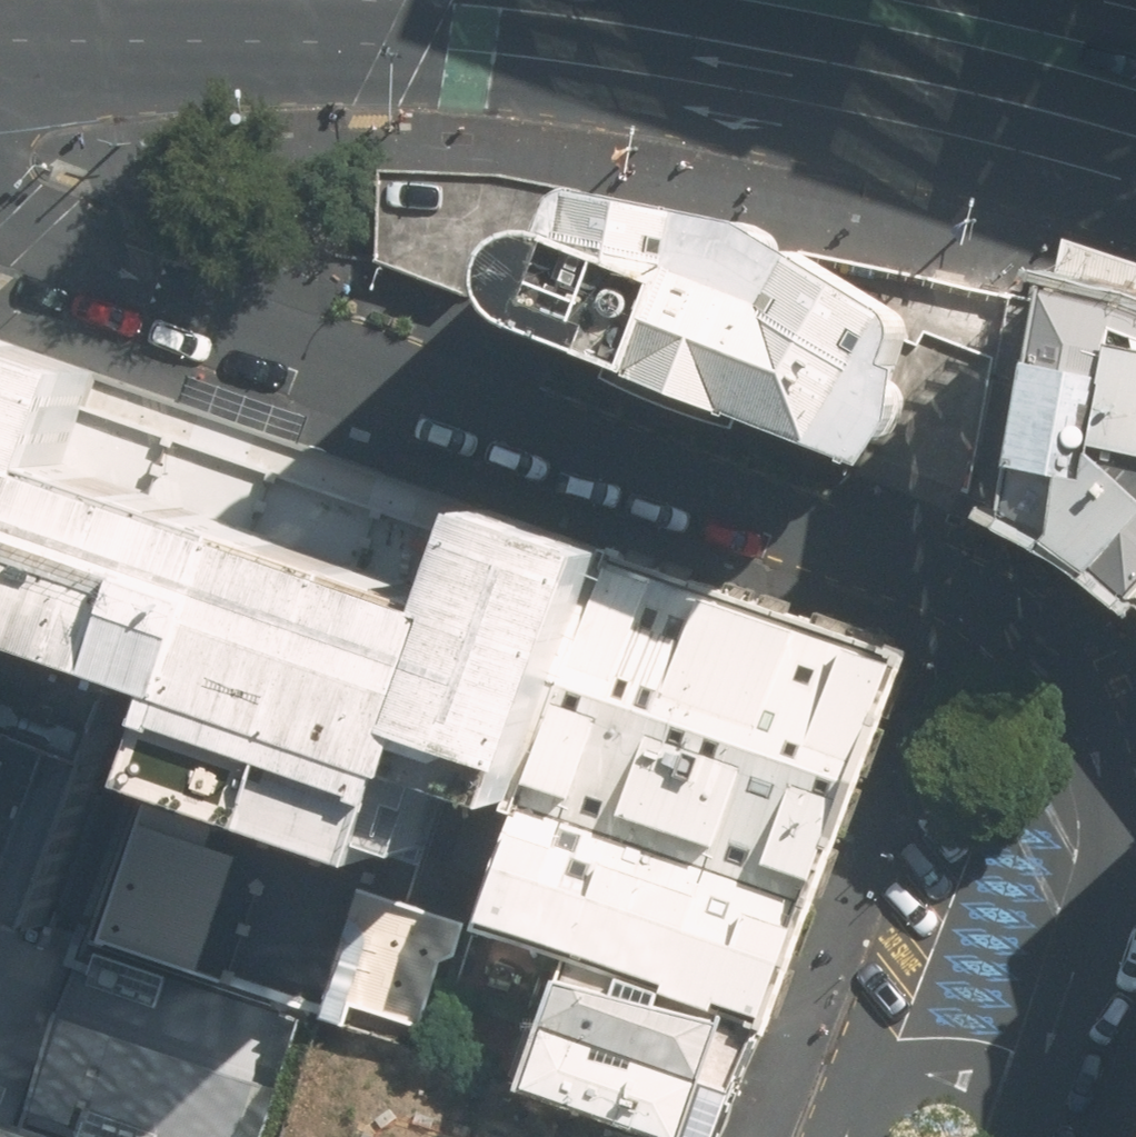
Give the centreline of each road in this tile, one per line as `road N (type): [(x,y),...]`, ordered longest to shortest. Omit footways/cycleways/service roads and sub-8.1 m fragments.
road 1 (residential): [(0,191),(18,209),(993,577),(1059,648),(1086,695),(1110,742),(1127,835),(1110,944),(1046,1103)]
road 2 (secondary): [(727,0),(1135,86)]
road 3 (residential): [(859,1136),(882,1100),(910,1078),(939,1071),(971,1072),(1046,1103)]
road 4 (residential): [(25,5),(0,145)]

